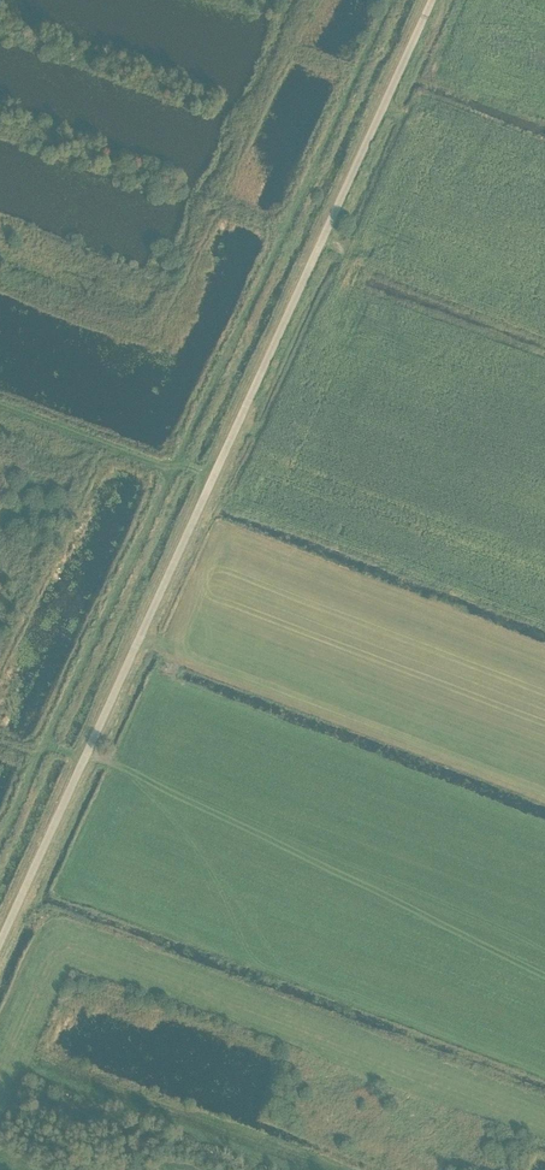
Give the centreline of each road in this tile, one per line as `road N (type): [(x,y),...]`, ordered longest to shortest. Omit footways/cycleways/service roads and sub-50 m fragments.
road 1 (unclassified): [(0,947),(433,0)]

